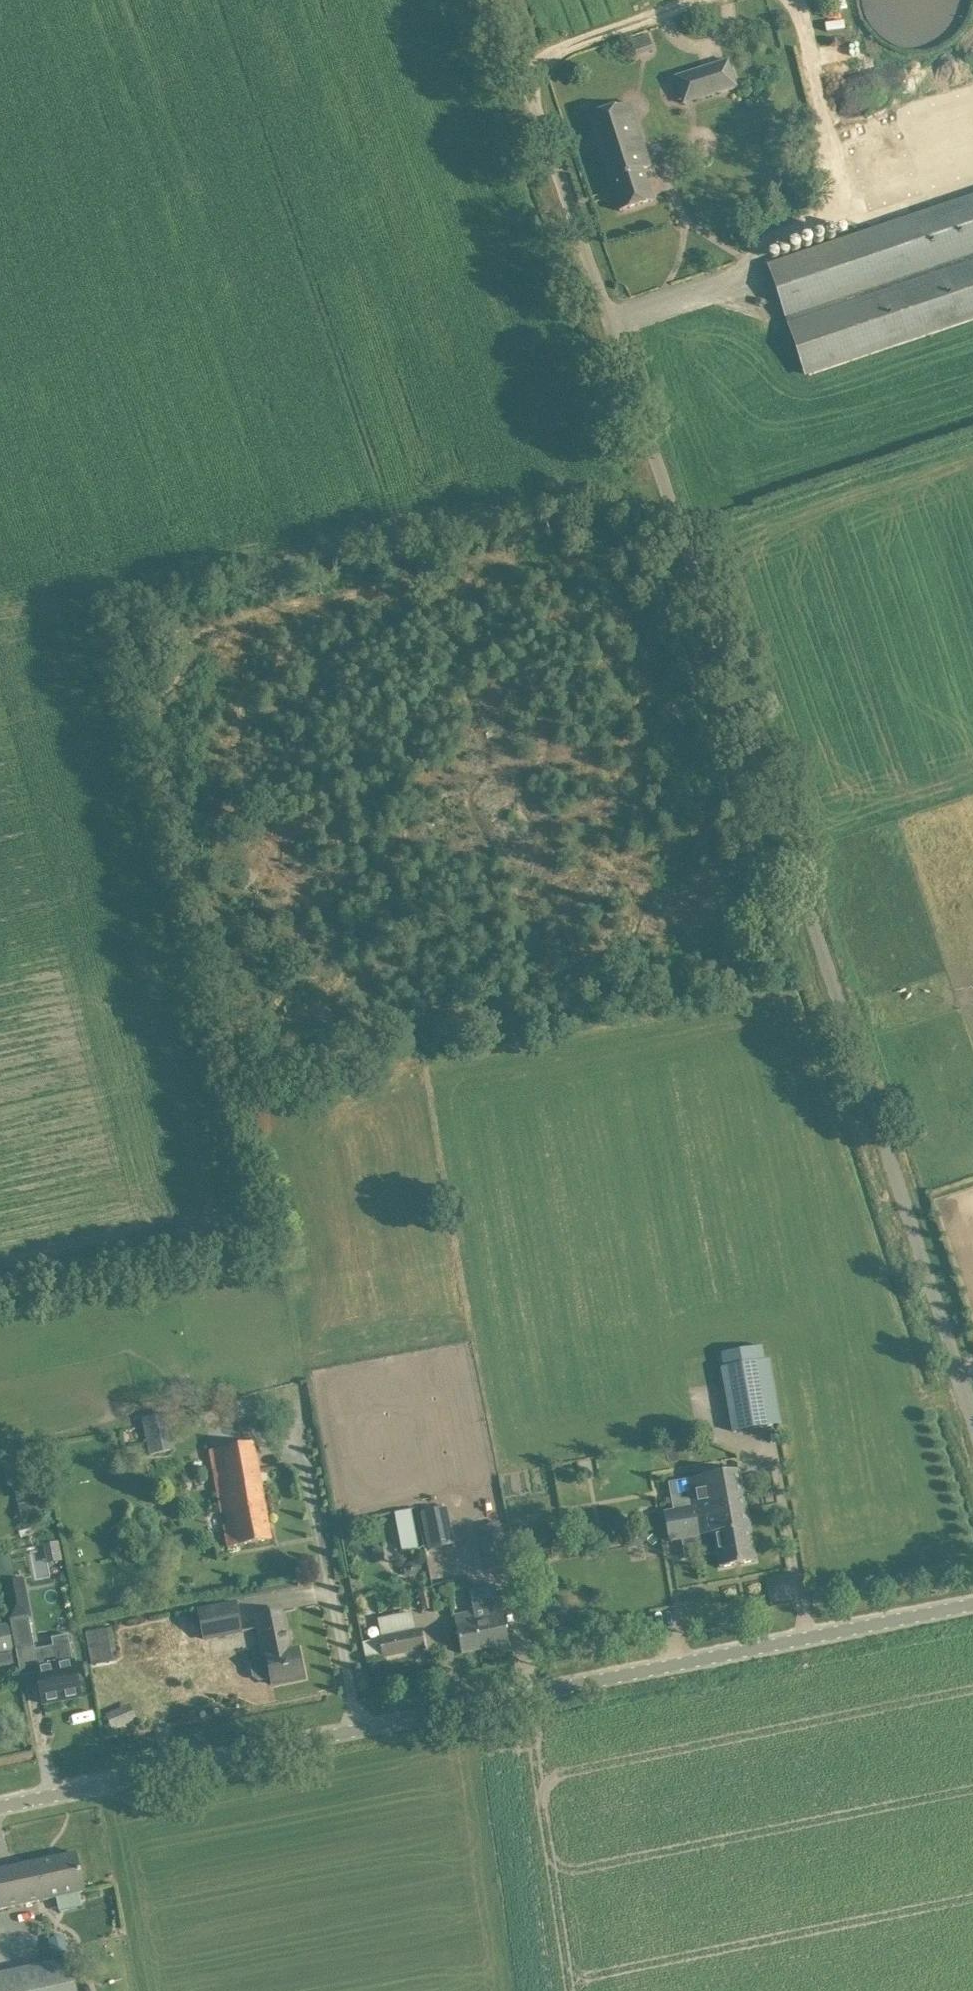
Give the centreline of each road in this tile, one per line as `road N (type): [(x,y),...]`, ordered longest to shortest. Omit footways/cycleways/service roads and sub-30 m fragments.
road 1 (unclassified): [(972,1428),(487,0)]
road 2 (unclassified): [(0,1805),(972,1604)]

